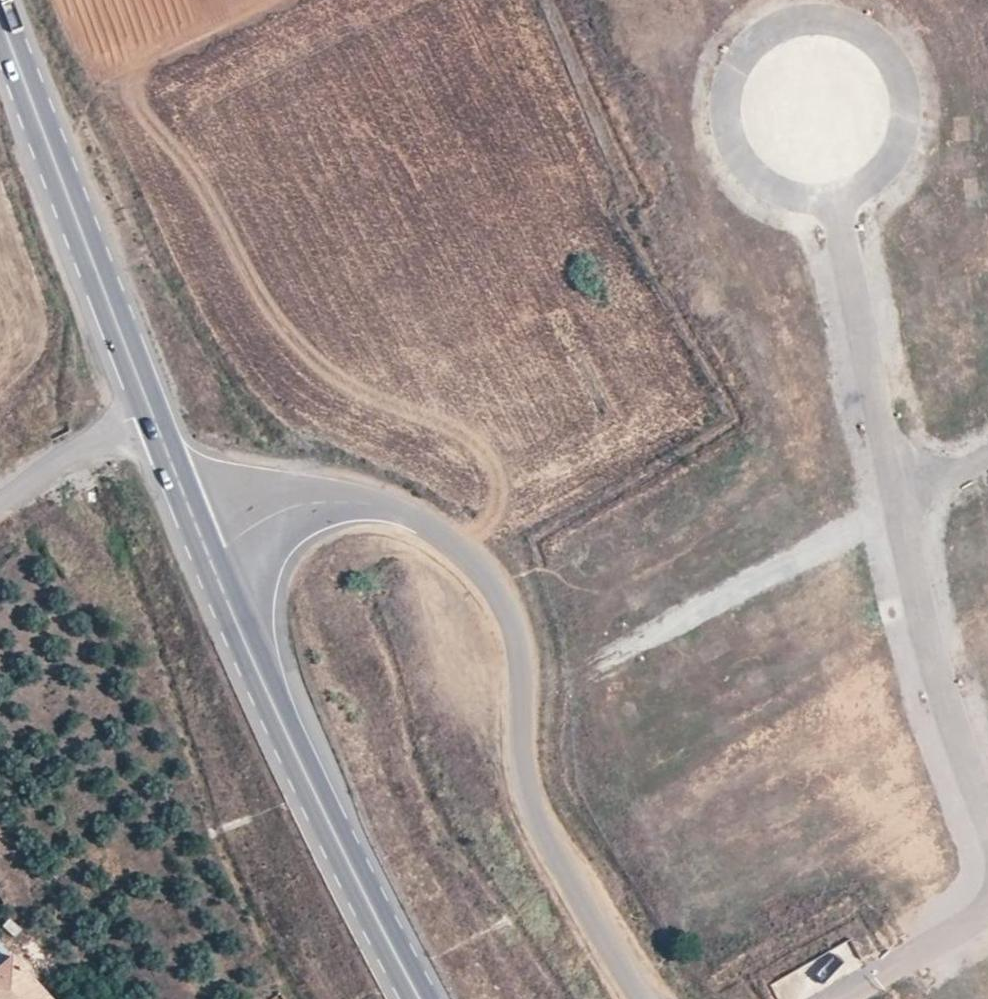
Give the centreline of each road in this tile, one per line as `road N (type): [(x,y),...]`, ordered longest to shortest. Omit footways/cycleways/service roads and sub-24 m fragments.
road 1 (unclassified): [(209,554),(286,508),(343,501),(440,532),(482,572),(522,650),(522,756),(536,822),(641,998)]
road 2 (tertiary): [(418,998),(265,694),(209,554)]
road 3 (tertiary): [(149,408),(0,18)]
road 4 (unclassified): [(149,408),(0,499)]
road 5 (tertiary): [(209,554),(149,408)]

